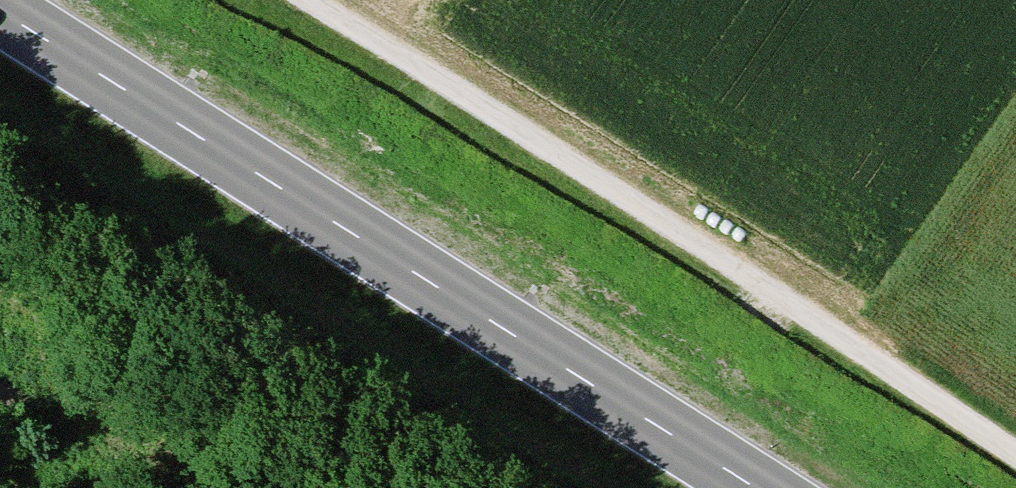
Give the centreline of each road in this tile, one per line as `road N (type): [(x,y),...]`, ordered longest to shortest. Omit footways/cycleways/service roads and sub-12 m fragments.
road 1 (secondary): [(0,9),(762,487)]
road 2 (track): [(1015,466),(608,186),(302,0)]

